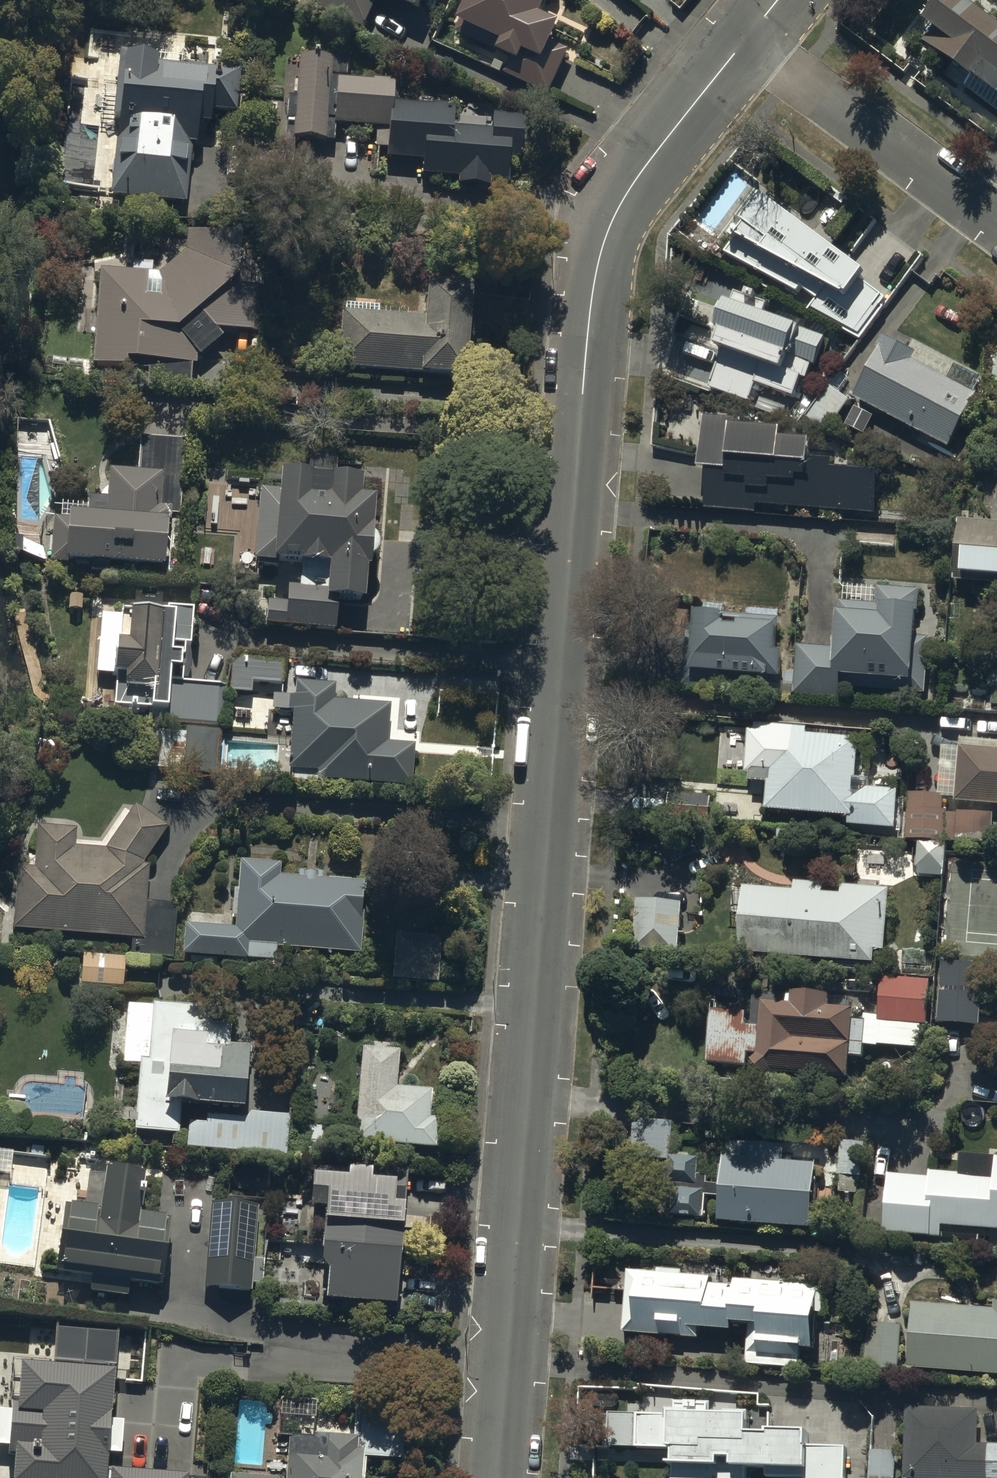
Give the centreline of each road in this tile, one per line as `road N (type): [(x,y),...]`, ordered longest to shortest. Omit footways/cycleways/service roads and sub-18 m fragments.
road 1 (residential): [(499,1477),(594,285),(609,233),(637,182),(749,35)]
road 2 (residential): [(996,223),(749,35)]

